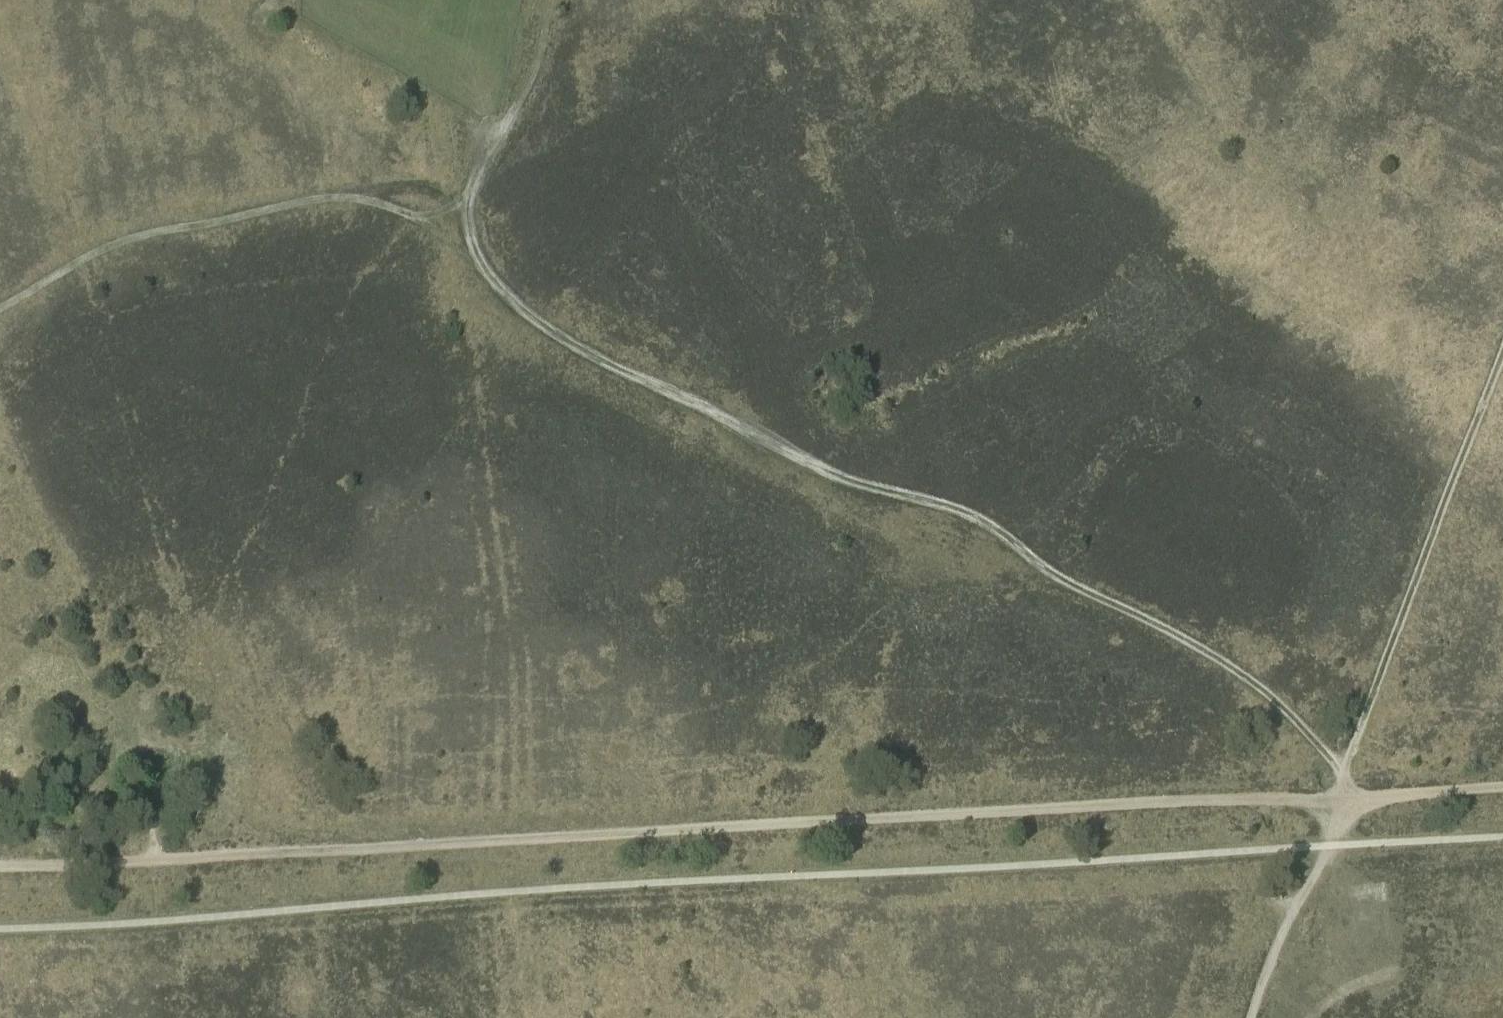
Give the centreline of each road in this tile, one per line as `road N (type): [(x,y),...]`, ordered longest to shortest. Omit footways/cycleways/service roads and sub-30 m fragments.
road 1 (track): [(1347,802),(0,867)]
road 2 (track): [(1502,791),(1347,802)]

